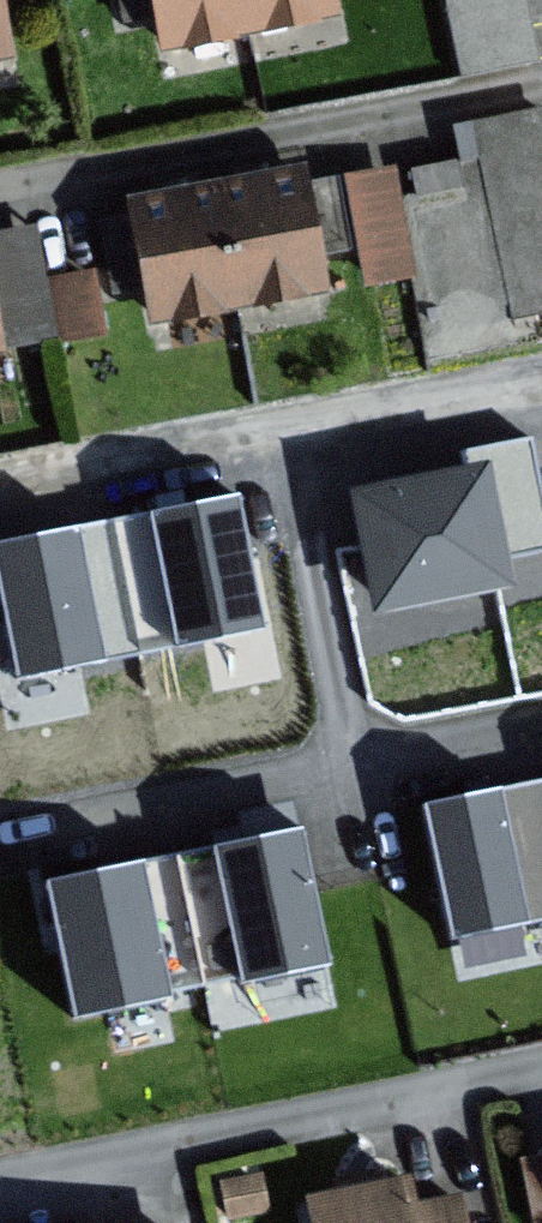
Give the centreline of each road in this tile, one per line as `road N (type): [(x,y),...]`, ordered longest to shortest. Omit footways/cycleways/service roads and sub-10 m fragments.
road 1 (residential): [(290,430),(349,761)]
road 2 (residential): [(290,430),(0,478)]
road 3 (residential): [(541,388),(290,430)]

